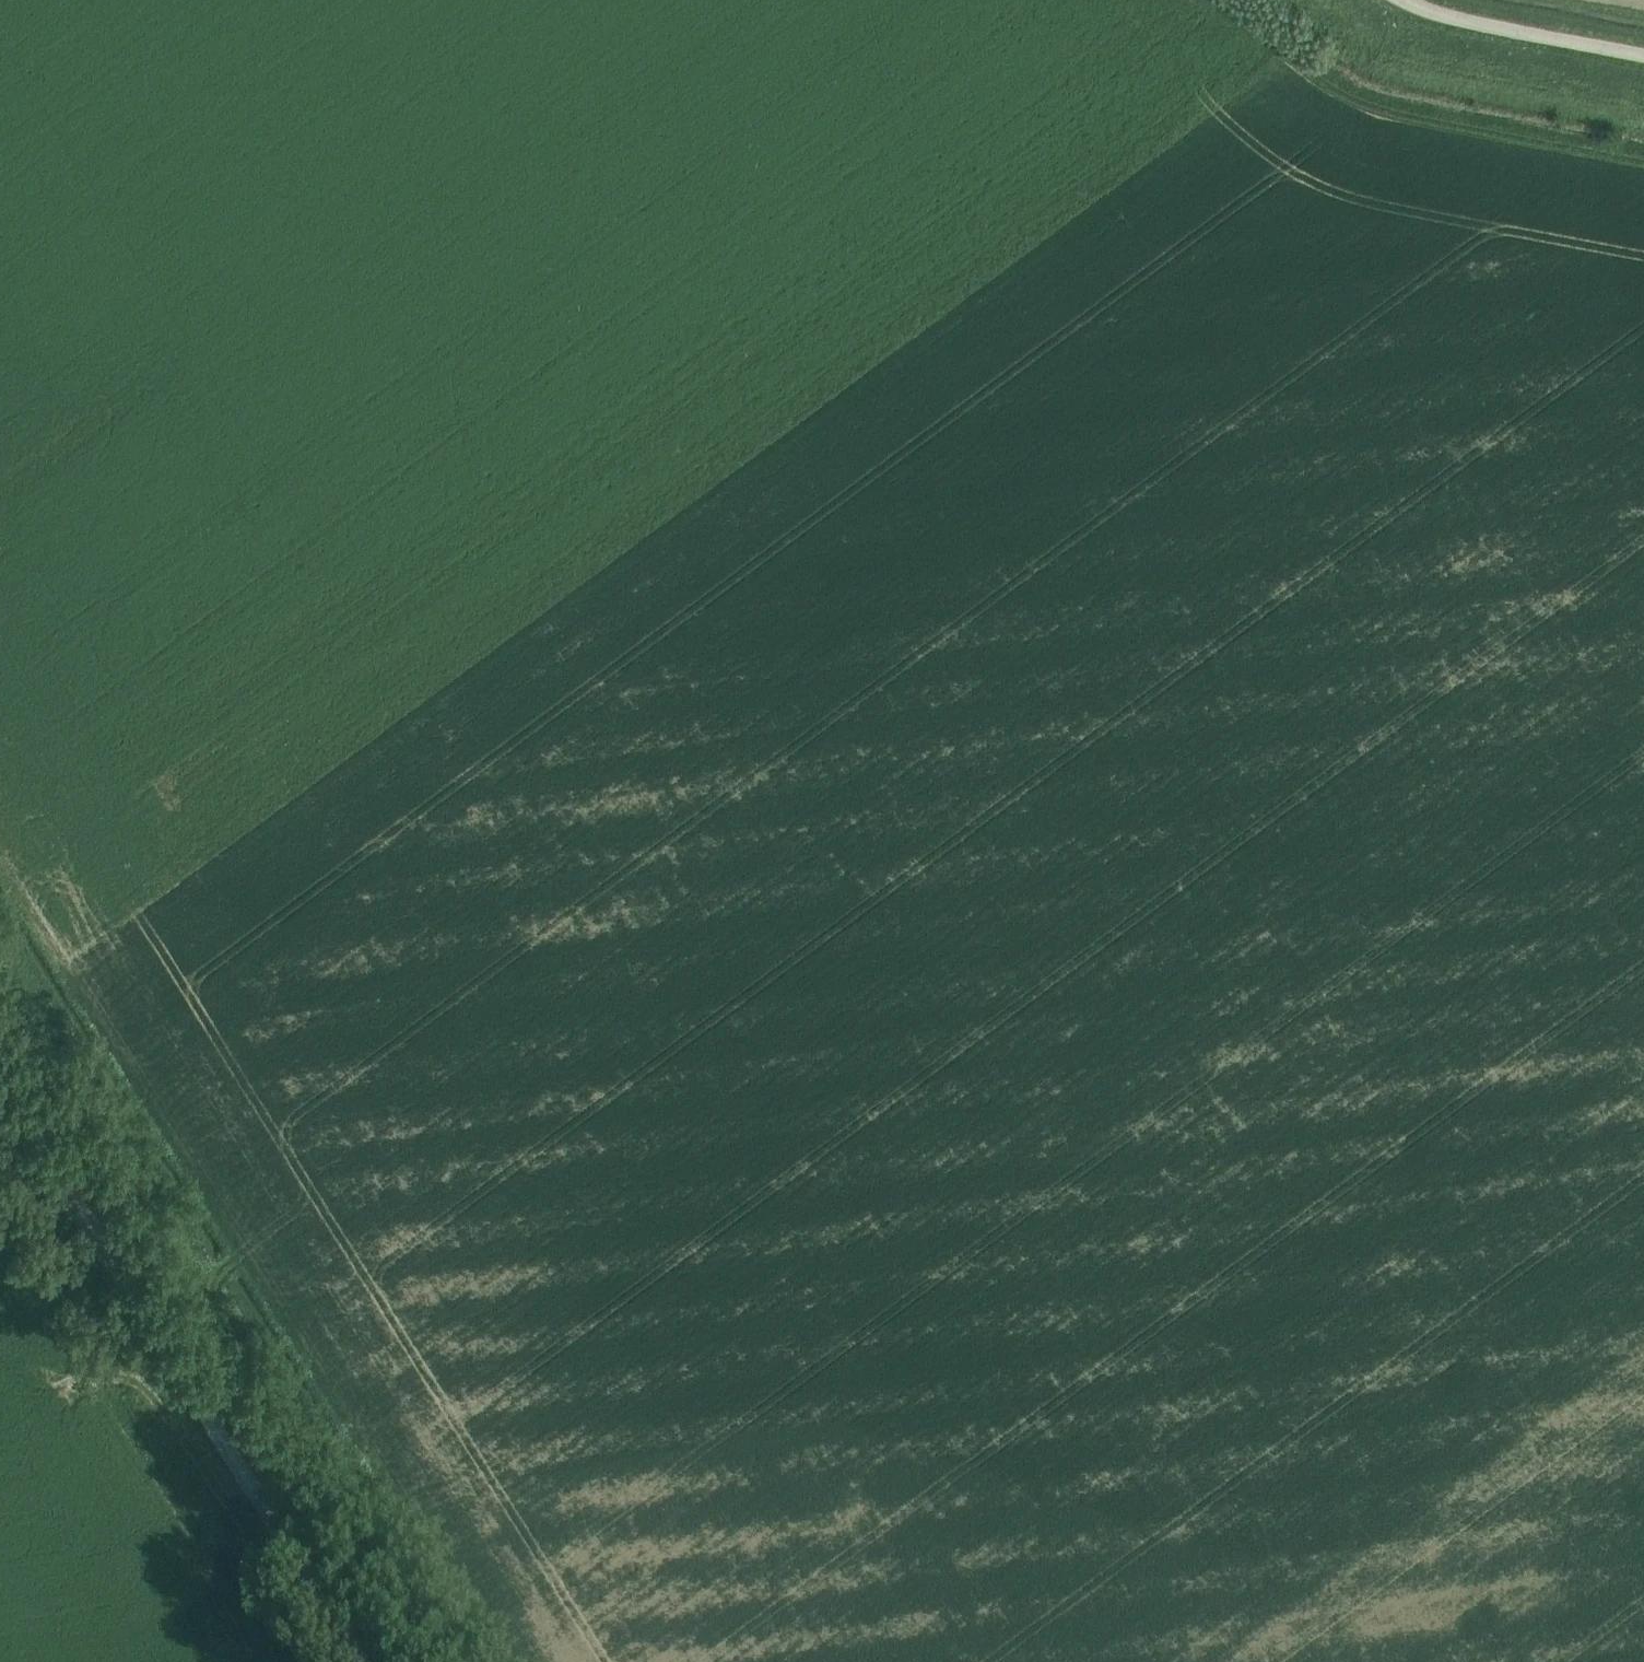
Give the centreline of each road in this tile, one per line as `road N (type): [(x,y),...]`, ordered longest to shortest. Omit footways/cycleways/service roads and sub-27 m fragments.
road 1 (unclassified): [(360,1661),(0,1078)]
road 2 (unclassified): [(1643,56),(1464,22),(1401,0)]

